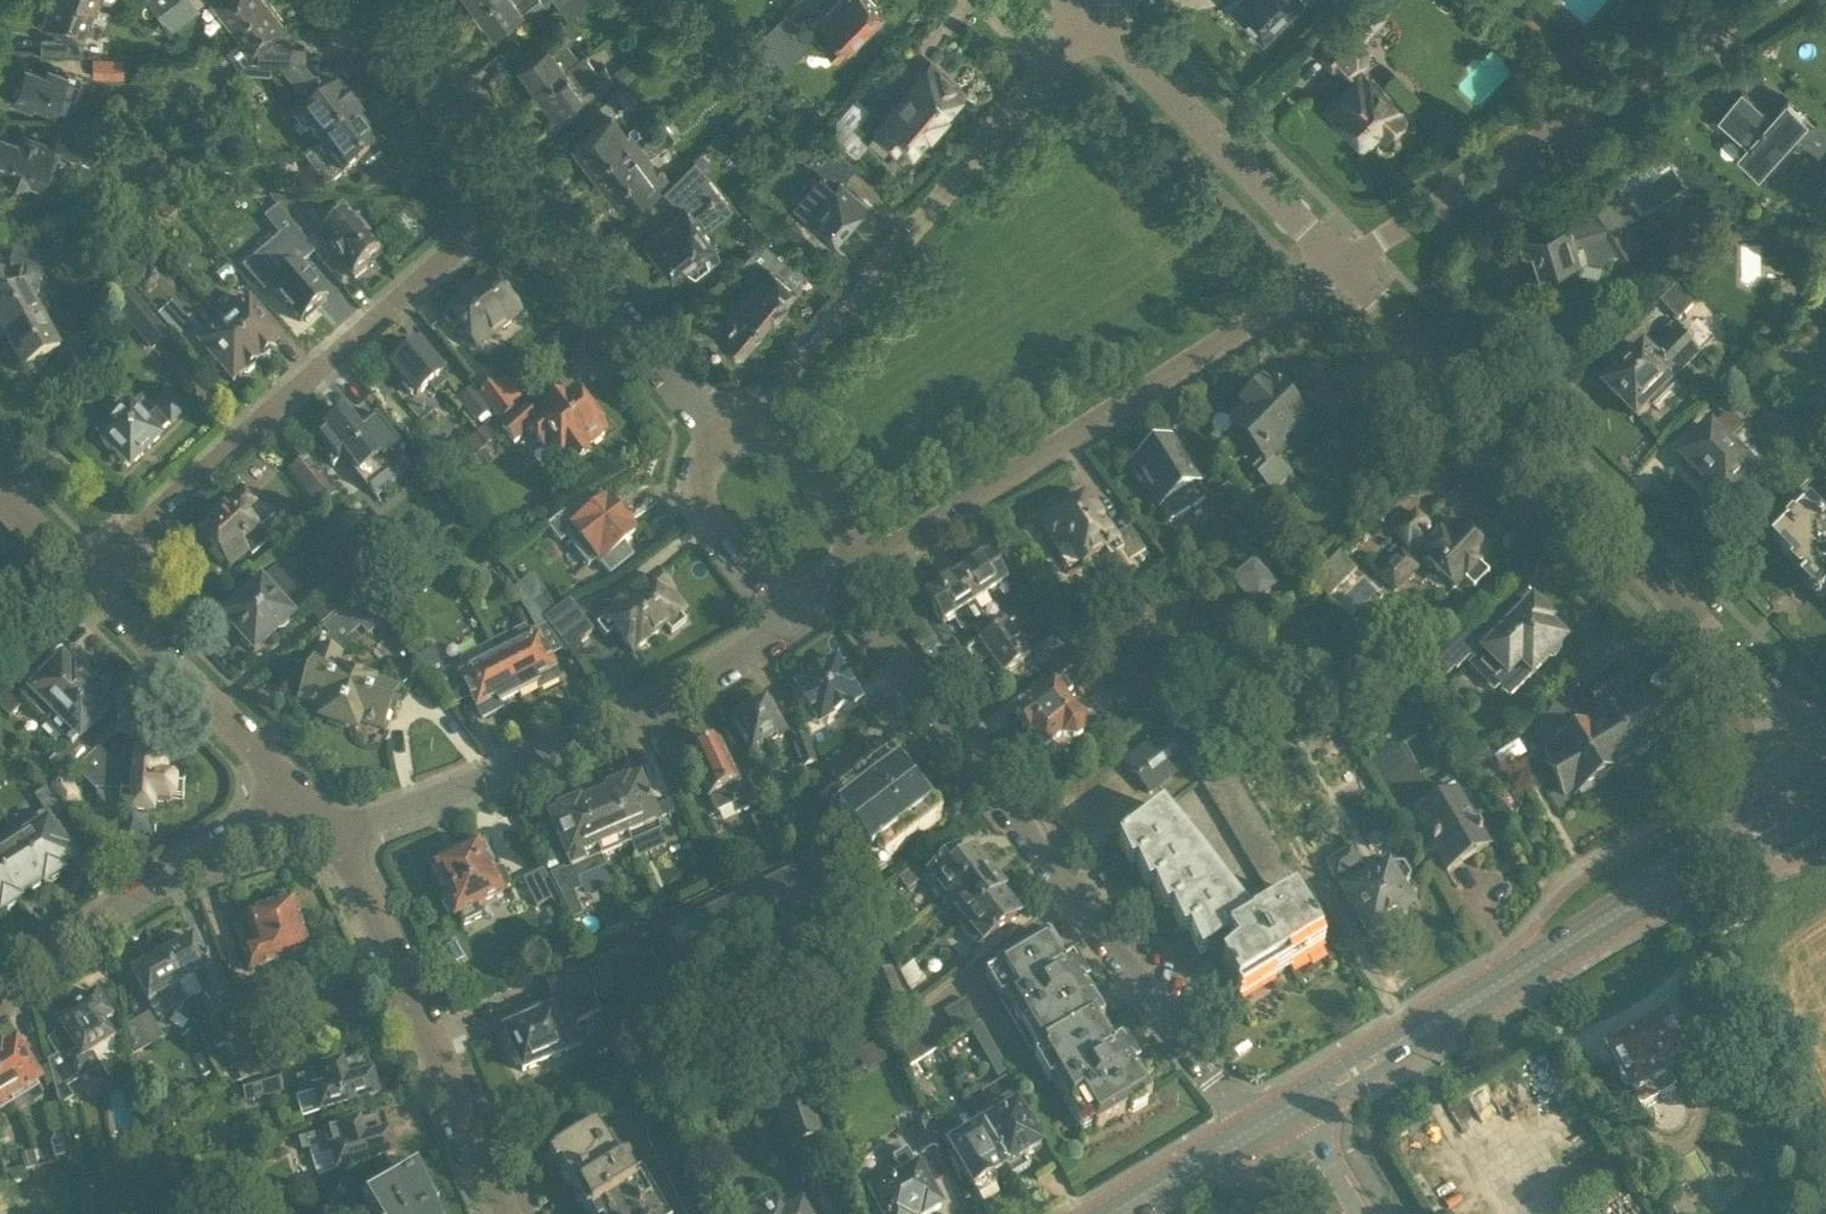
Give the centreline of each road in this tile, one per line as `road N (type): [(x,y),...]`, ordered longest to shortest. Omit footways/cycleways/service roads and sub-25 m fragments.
road 1 (residential): [(1821,788),(1765,693),(1699,621),(1339,266)]
road 2 (residential): [(1254,1132),(837,589)]
road 3 (secondary): [(1277,1120),(1821,788)]
road 4 (residential): [(79,573),(525,195)]
road 5 (residential): [(870,565),(1339,266)]
road 6 (residential): [(1339,266),(1765,0)]
road 7 (residential): [(726,446),(1049,66)]
road 8 (residential): [(337,837),(639,708),(778,626)]
road 9 (residential): [(503,1213),(337,837)]
road 10 (residential): [(0,985),(304,802)]
road 11 (residential): [(1339,266),(1097,17)]
road 12 (residential): [(726,446),(525,195)]
road 13 (residential): [(304,802),(79,573)]
road 14 (residential): [(525,195),(377,0)]
road 15 (residential): [(726,446),(706,467),(696,499),(700,525),(778,626)]
road 16 (residential): [(870,565),(781,450),(759,442),(726,446)]
road 17 (secondary): [(1118,1213),(1254,1132)]

